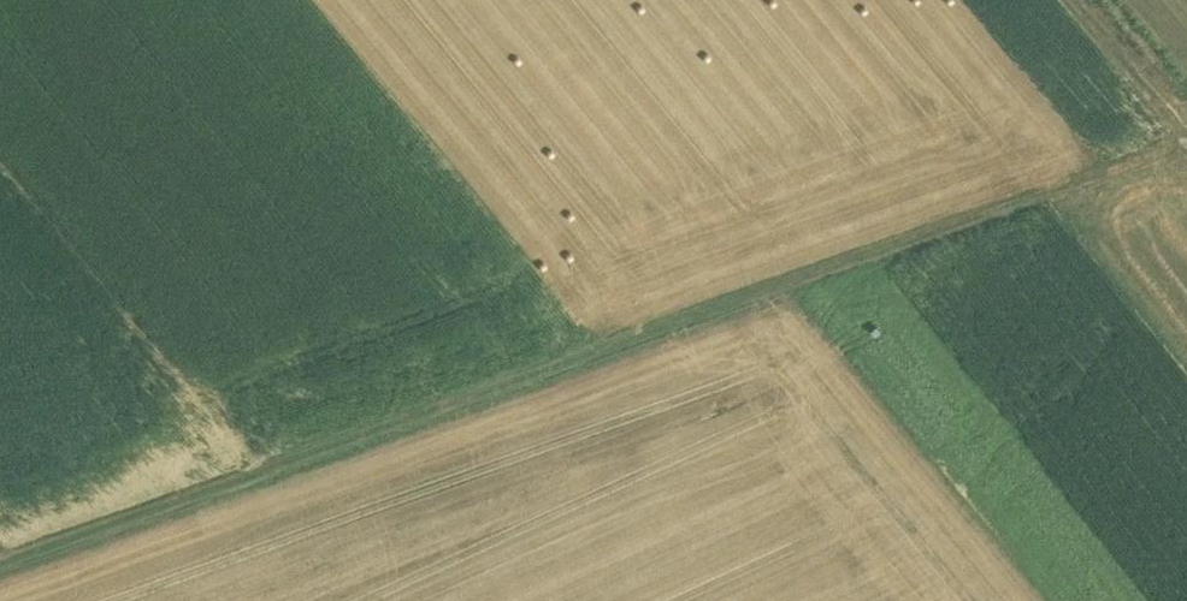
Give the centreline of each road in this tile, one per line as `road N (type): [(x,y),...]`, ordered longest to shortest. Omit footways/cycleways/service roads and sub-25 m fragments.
road 1 (track): [(1062,0),(1181,145),(0,573)]

